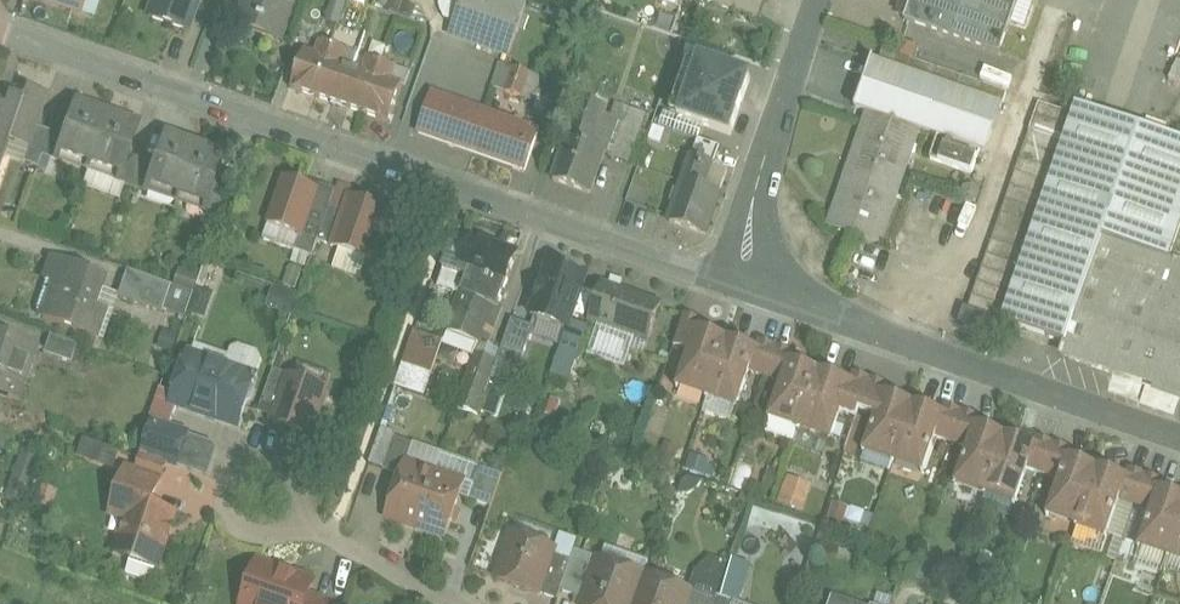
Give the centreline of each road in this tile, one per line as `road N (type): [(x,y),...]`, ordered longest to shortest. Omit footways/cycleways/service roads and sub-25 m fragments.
road 1 (residential): [(723,284),(0,33)]
road 2 (residential): [(723,284),(1179,440)]
road 3 (residential): [(817,0),(723,284)]
road 4 (residential): [(298,517),(295,478),(279,466),(242,473),(231,494),(241,526),(263,536),(286,530)]
road 5 (residential): [(448,603),(298,517)]

